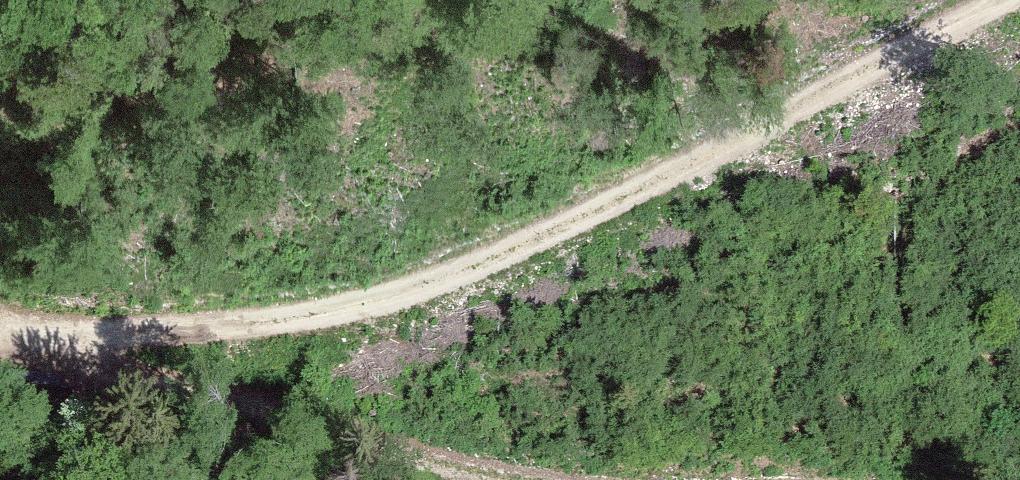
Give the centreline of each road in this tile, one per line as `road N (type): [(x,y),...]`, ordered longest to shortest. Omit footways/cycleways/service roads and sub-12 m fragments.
road 1 (track): [(972,0),(518,246),(352,311),(0,342)]
road 2 (track): [(0,311),(441,456),(557,479)]

